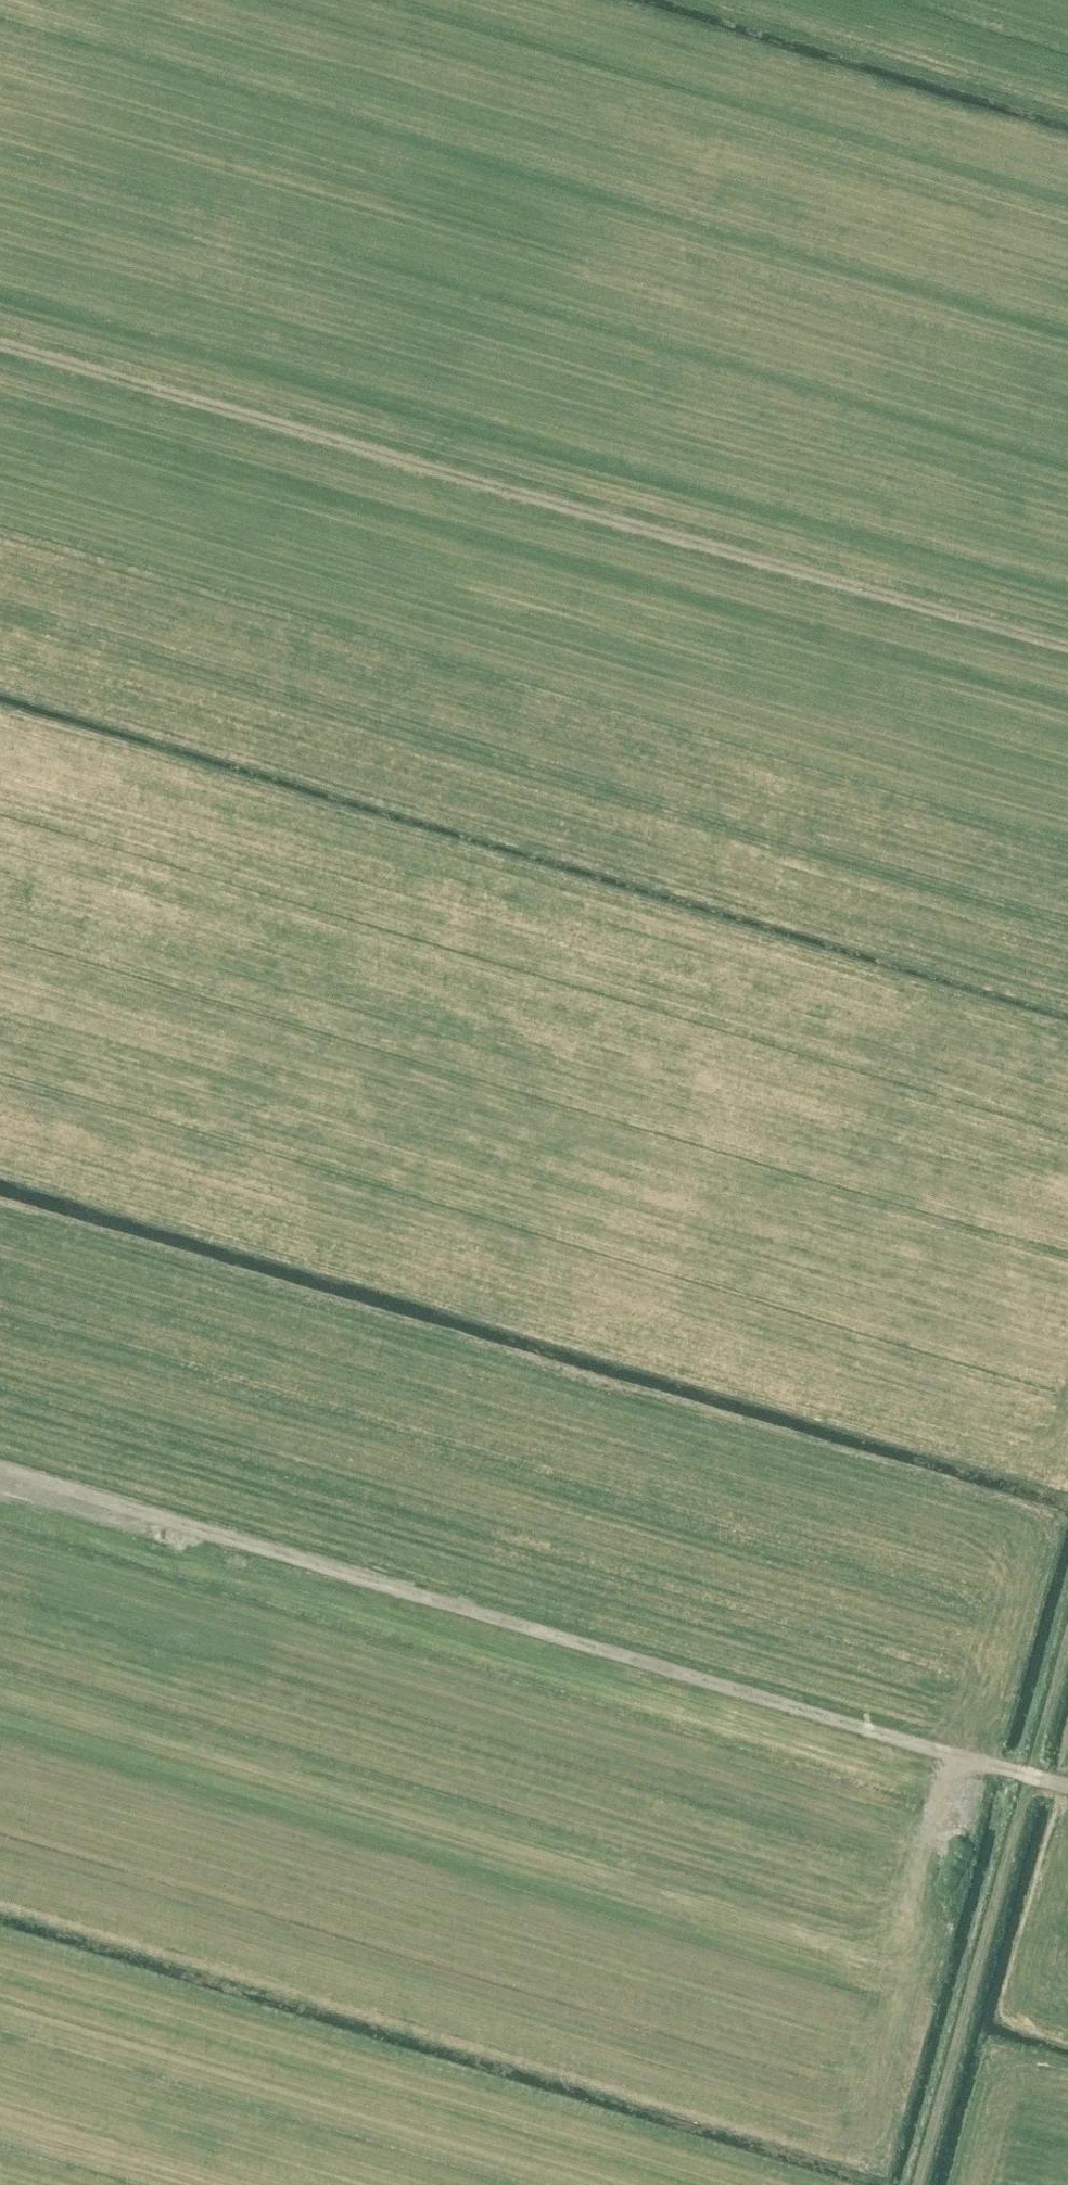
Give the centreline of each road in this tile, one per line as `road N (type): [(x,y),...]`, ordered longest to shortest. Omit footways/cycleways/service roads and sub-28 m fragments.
road 1 (track): [(1067,1791),(0,1471)]
road 2 (track): [(919,2184),(1067,1629)]

